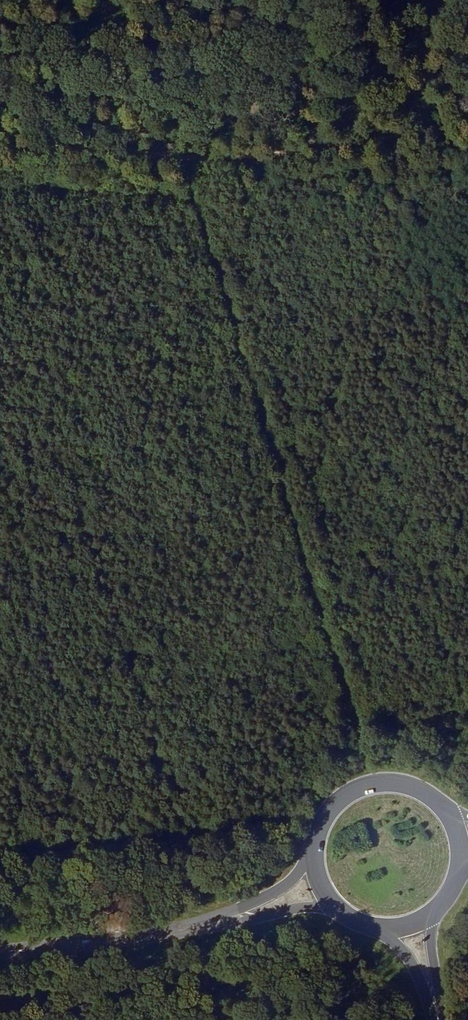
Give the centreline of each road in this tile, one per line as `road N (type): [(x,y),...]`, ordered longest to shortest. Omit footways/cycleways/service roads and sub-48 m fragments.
road 1 (track): [(185,163),(376,787)]
road 2 (track): [(0,157),(248,159),(467,117)]
road 3 (primary): [(325,824),(290,883),(173,936)]
road 4 (primary): [(0,951),(173,936)]
road 5 (primary): [(173,936),(339,910)]
road 6 (primary): [(435,803),(414,790),(376,787),(353,795),(325,824)]

